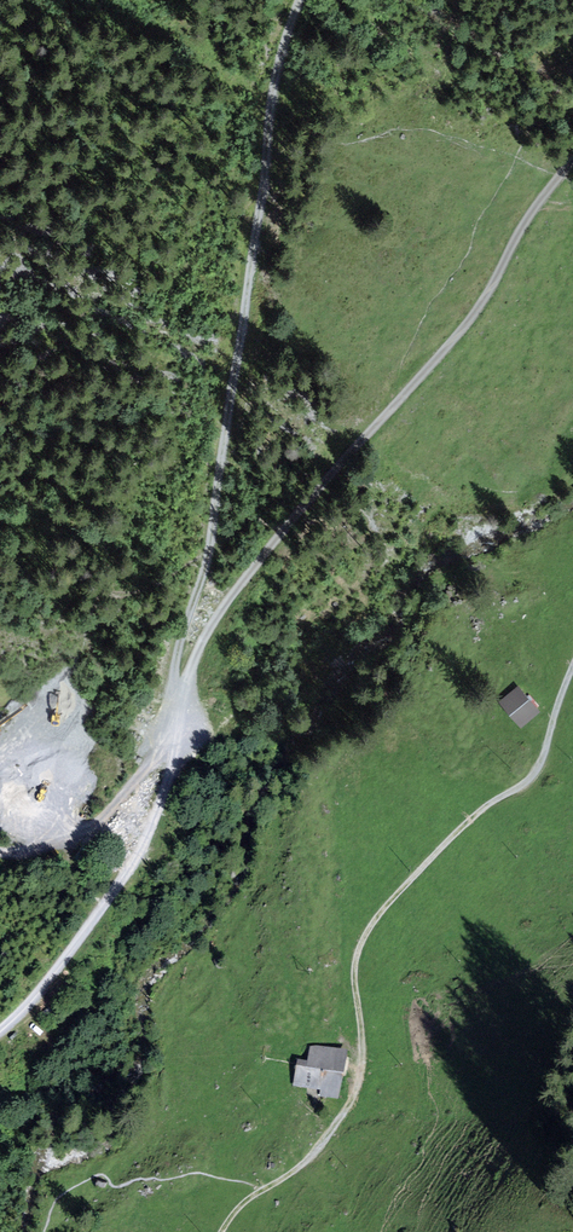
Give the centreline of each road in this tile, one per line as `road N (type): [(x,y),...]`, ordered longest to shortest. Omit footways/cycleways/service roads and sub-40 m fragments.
road 1 (track): [(408,390),(208,631),(186,679),(162,798),(135,859),(60,966),(0,1030)]
road 2 (track): [(182,698),(174,676),(209,554),(273,94),(299,0)]
road 3 (track): [(258,1195),(316,1152),(357,1088),(363,1063),(353,958),(441,841),(499,796),(530,782),(572,668)]
road 4 (track): [(572,162),(521,230),(468,322),(408,390)]

